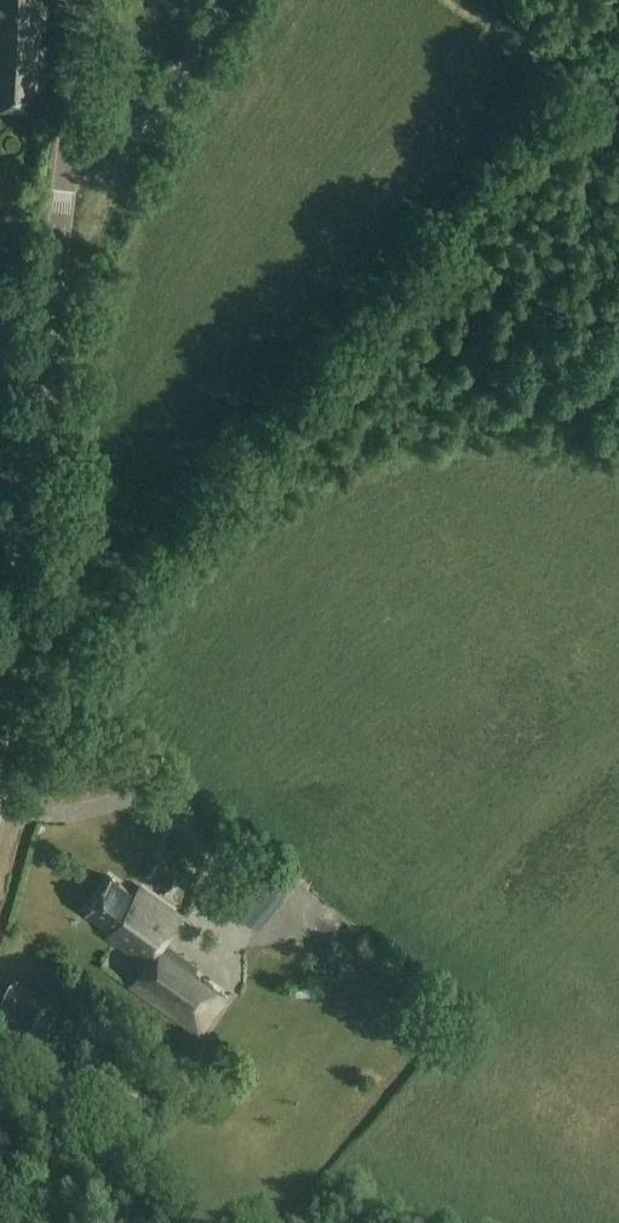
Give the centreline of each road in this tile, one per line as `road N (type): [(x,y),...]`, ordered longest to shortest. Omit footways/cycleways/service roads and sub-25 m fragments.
road 1 (track): [(0,748),(264,469),(584,87)]
road 2 (tertiary): [(0,704),(54,264)]
road 3 (unclassified): [(120,163),(228,0)]
road 4 (track): [(147,1222),(0,1113)]
road 5 (tertiary): [(68,151),(89,0)]
road 6 (unclassified): [(54,264),(120,163)]

